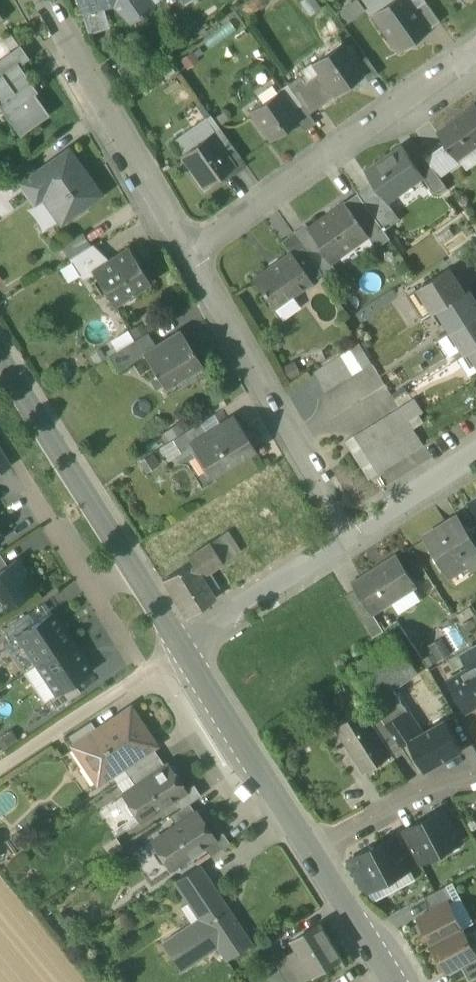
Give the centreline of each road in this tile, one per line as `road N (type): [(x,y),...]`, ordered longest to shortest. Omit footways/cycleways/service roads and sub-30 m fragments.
road 1 (residential): [(178,252),(475,49)]
road 2 (tertiary): [(0,362),(180,648)]
road 3 (residential): [(178,252),(351,540)]
road 4 (residential): [(35,0),(178,252)]
road 5 (tertiary): [(180,648),(312,856)]
road 6 (unclassified): [(0,768),(180,648)]
road 7 (residential): [(180,648),(351,540)]
road 8 (residential): [(312,856),(425,793),(475,778)]
road 9 (residential): [(351,540),(475,458)]
road 10 (tertiary): [(312,856),(390,981)]

